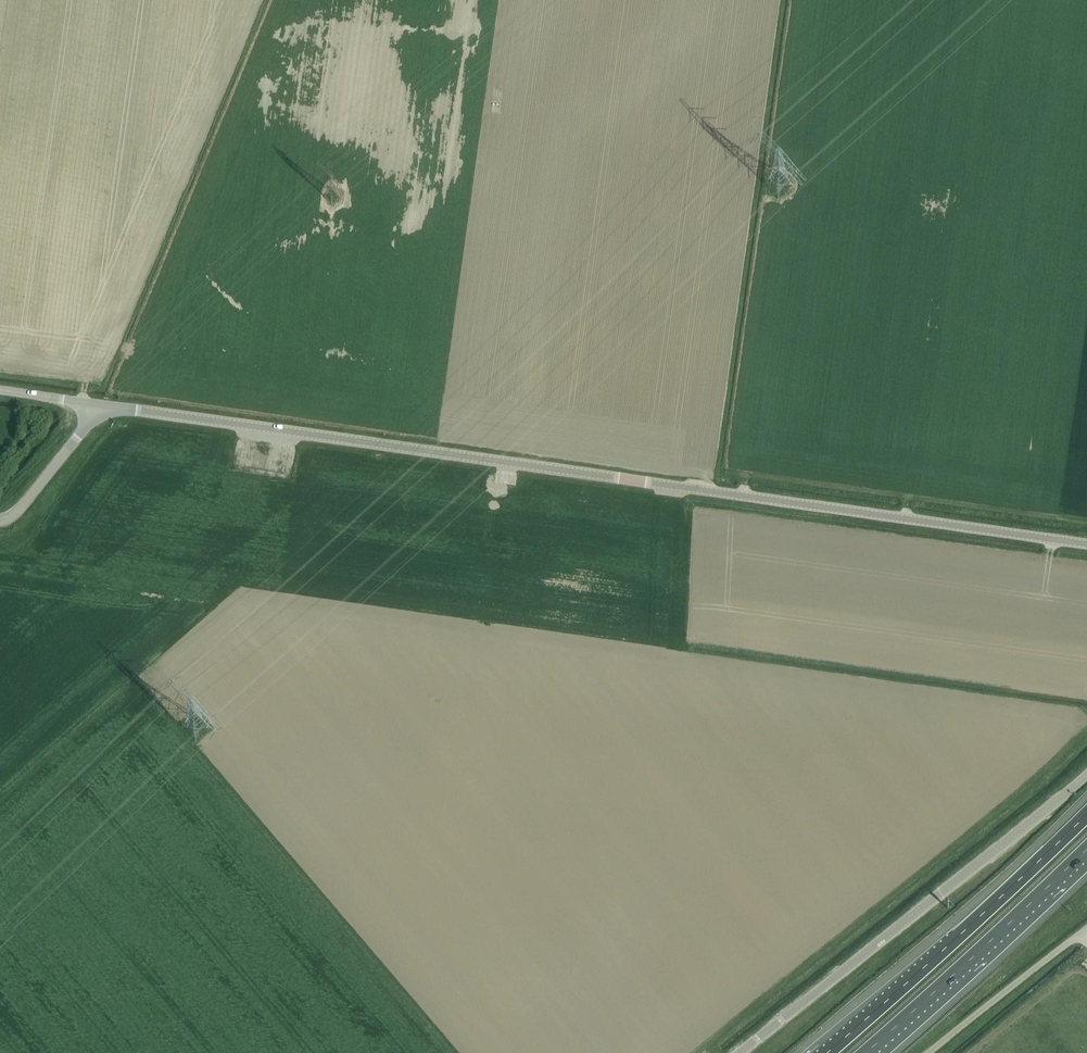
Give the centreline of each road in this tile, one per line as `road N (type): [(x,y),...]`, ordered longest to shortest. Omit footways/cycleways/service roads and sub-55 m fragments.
road 1 (tertiary): [(1086,545),(100,405)]
road 2 (unclassified): [(736,1052),(1086,770)]
road 3 (motorway): [(1086,813),(826,1052)]
road 4 (motorway): [(865,1052),(1086,849)]
road 5 (unclassified): [(934,1052),(1076,934)]
road 6 (tertiary): [(100,405),(19,509),(0,519)]

